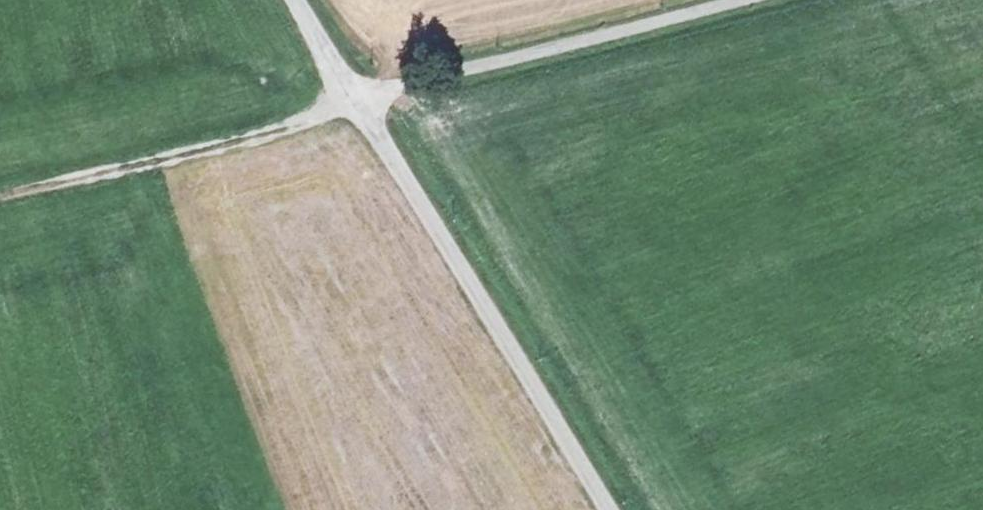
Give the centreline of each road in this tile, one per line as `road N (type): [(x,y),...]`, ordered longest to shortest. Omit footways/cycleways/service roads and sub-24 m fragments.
road 1 (unclassified): [(614,509),(357,102)]
road 2 (unclassified): [(357,102),(749,0)]
road 3 (unclassified): [(357,102),(293,0)]

